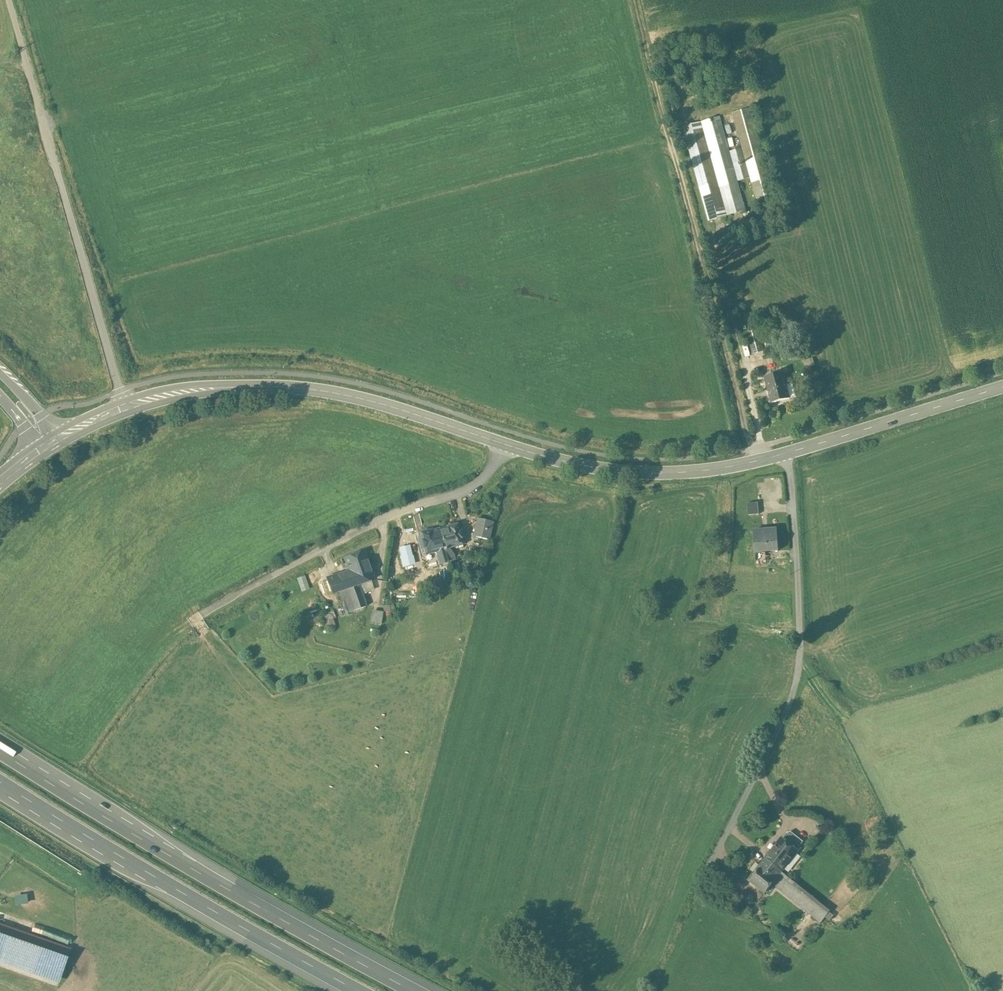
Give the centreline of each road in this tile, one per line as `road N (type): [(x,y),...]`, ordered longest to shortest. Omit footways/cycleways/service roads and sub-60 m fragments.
road 1 (tertiary): [(125,408),(194,391),(296,389),(380,404),(591,468),(686,472),(786,454)]
road 2 (track): [(637,0),(754,462)]
road 3 (motorway): [(412,990),(0,752)]
road 4 (unclassified): [(9,0),(125,408)]
road 5 (unclassified): [(714,858),(801,672),(800,573),(786,454)]
road 6 (motorway): [(0,783),(357,990)]
road 7 (tertiary): [(786,454),(1002,387)]
road 8 (track): [(653,990),(714,858)]

